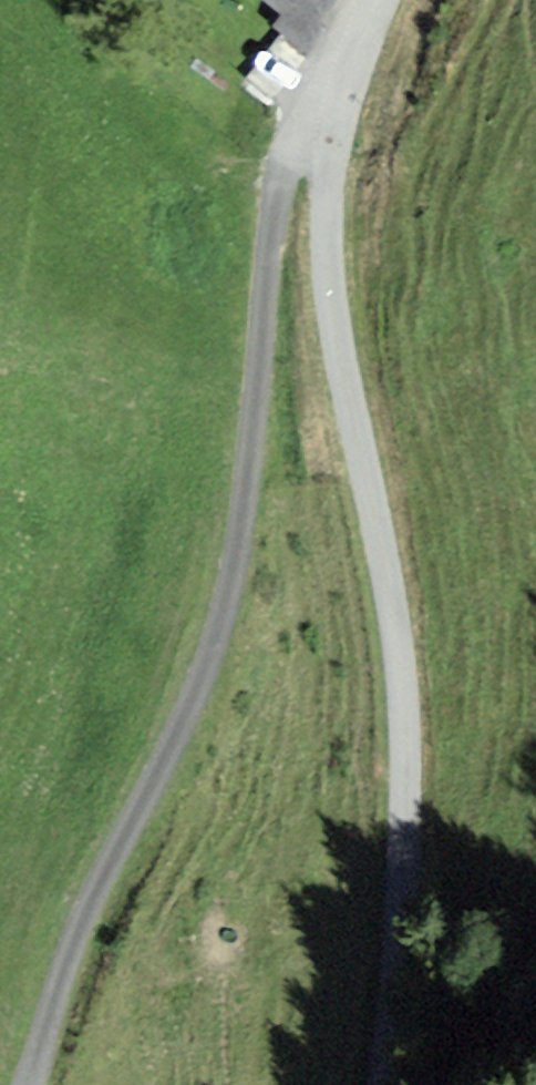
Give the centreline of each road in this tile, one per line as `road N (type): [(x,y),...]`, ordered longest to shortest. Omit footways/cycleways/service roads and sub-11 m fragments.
road 1 (unclassified): [(379,1084),(397,875),(394,660),(326,249),(339,78),(370,0)]
road 2 (track): [(23,1084),(111,855),(188,707),(229,581),(276,154),(303,97),(339,78)]

